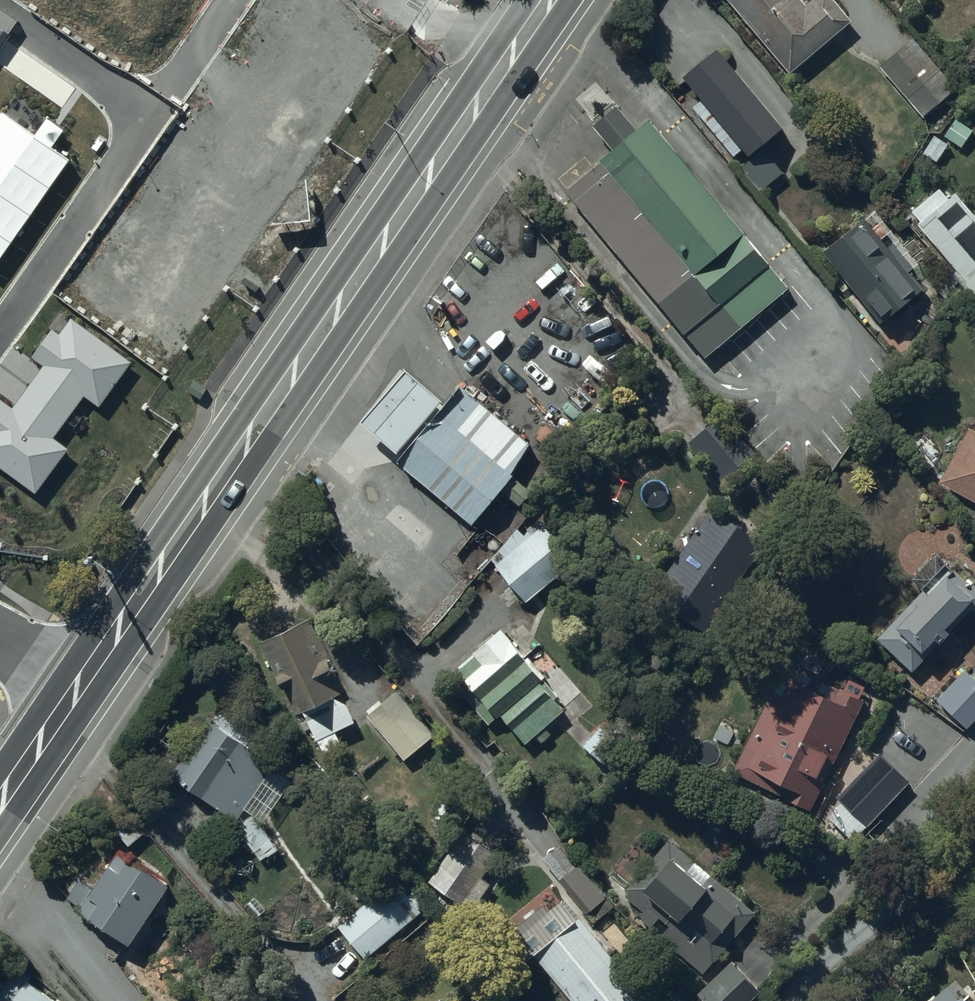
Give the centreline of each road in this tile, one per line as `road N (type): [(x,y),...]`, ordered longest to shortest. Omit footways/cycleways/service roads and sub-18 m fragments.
road 1 (secondary): [(78,689),(549,0)]
road 2 (residential): [(140,84),(0,288)]
road 3 (residential): [(15,0),(140,84)]
road 4 (secondary): [(0,803),(78,689)]

